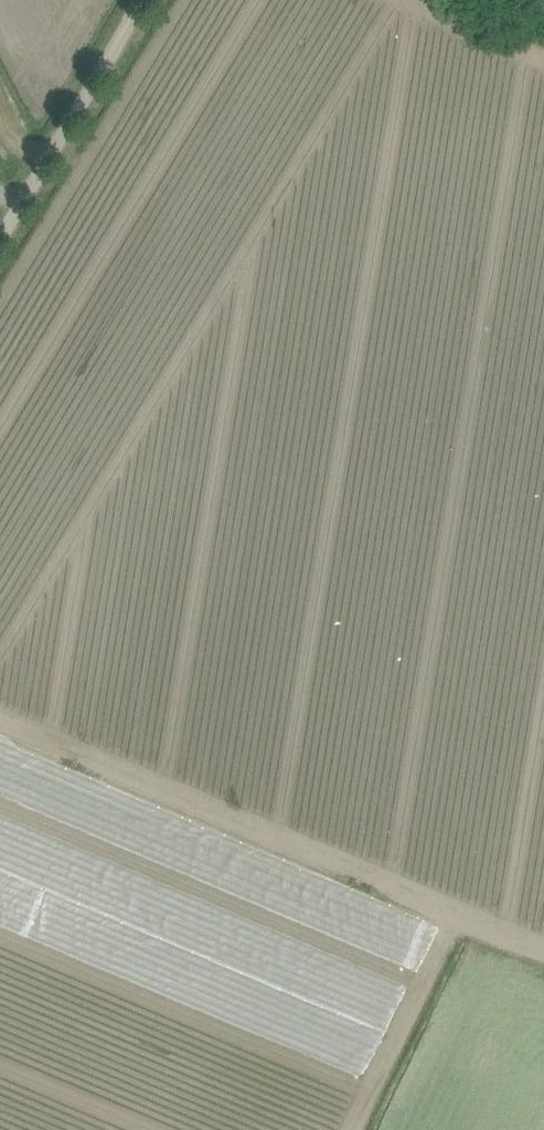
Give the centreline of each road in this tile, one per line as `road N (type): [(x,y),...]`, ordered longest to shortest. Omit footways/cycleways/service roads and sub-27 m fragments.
road 1 (track): [(0,731),(543,969)]
road 2 (unclassified): [(145,0),(0,241)]

